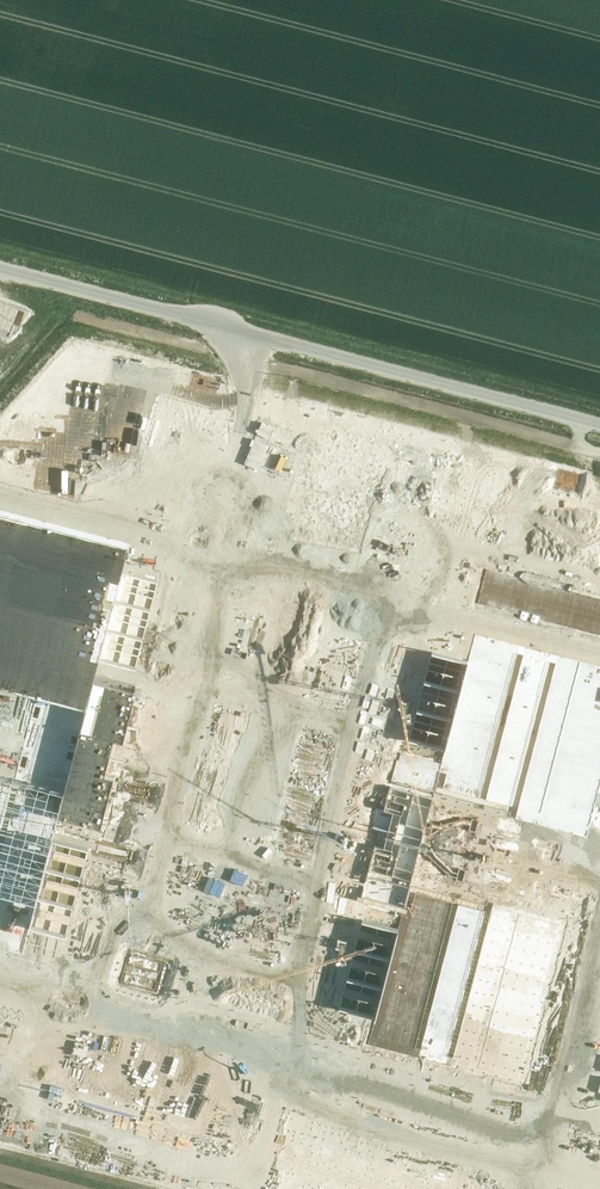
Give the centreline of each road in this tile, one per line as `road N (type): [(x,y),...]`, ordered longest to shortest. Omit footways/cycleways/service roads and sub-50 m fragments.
road 1 (unclassified): [(0,265),(599,424)]

